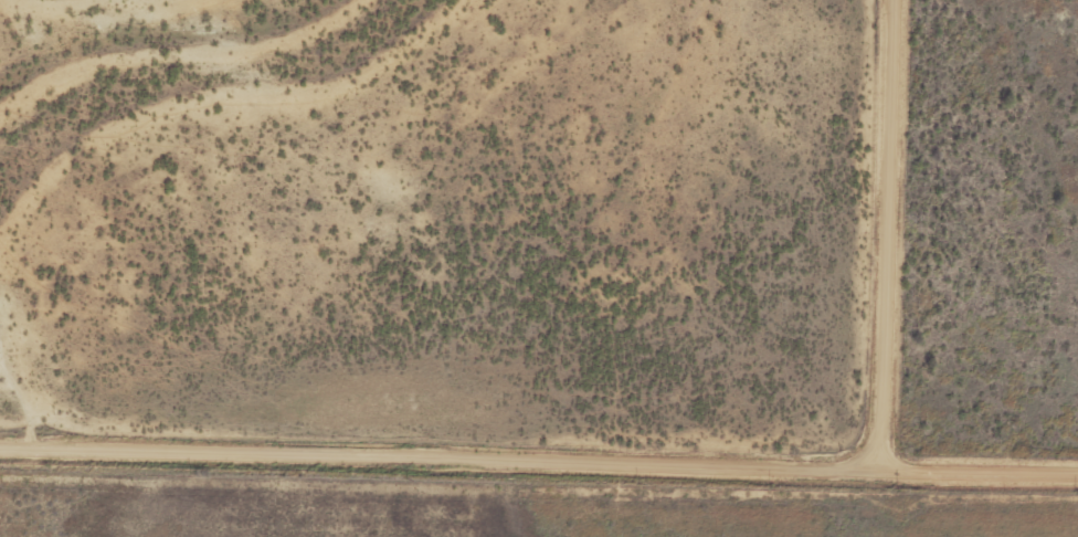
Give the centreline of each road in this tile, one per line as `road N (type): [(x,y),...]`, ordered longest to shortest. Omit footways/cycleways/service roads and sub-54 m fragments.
road 1 (residential): [(0,447),(753,468),(859,462),(885,415),(898,0)]
road 2 (residential): [(1077,474),(845,468)]
road 3 (residential): [(40,449),(17,356),(0,337)]

